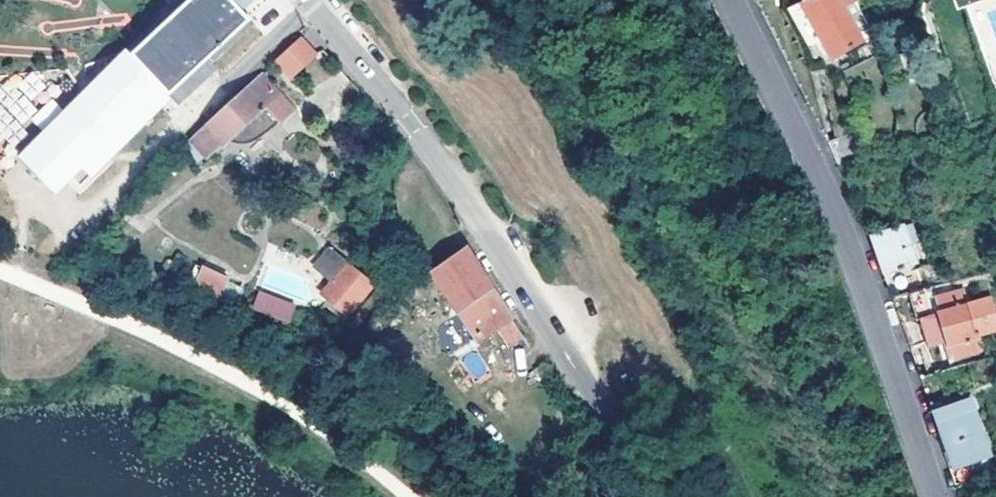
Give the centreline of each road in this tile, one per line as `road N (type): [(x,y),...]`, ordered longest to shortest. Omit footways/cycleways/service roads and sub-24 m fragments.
road 1 (tertiary): [(940,496),(835,212),(737,0)]
road 2 (tertiary): [(304,0),(538,289),(579,363)]
road 3 (tertiary): [(655,496),(579,363)]

